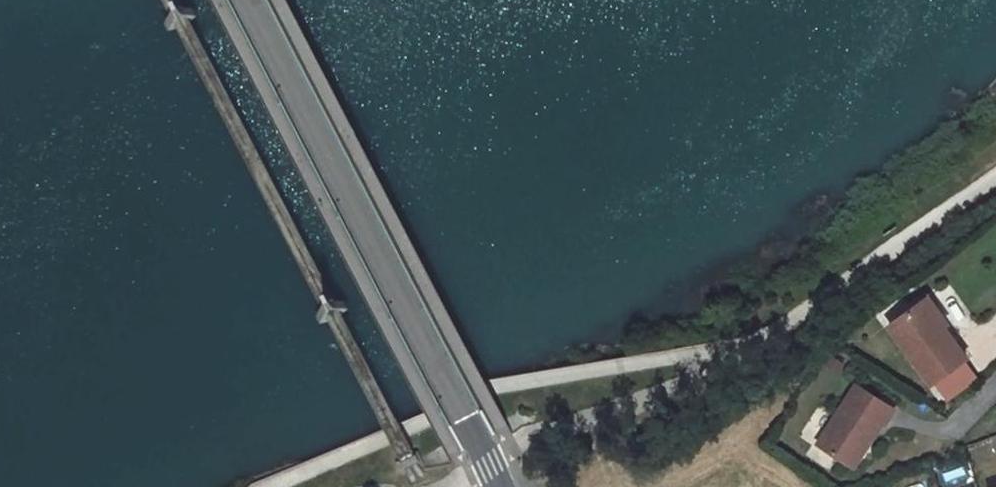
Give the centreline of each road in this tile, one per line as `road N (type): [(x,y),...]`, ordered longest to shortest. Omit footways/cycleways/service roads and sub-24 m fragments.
road 1 (tertiary): [(498,486),(249,0)]

